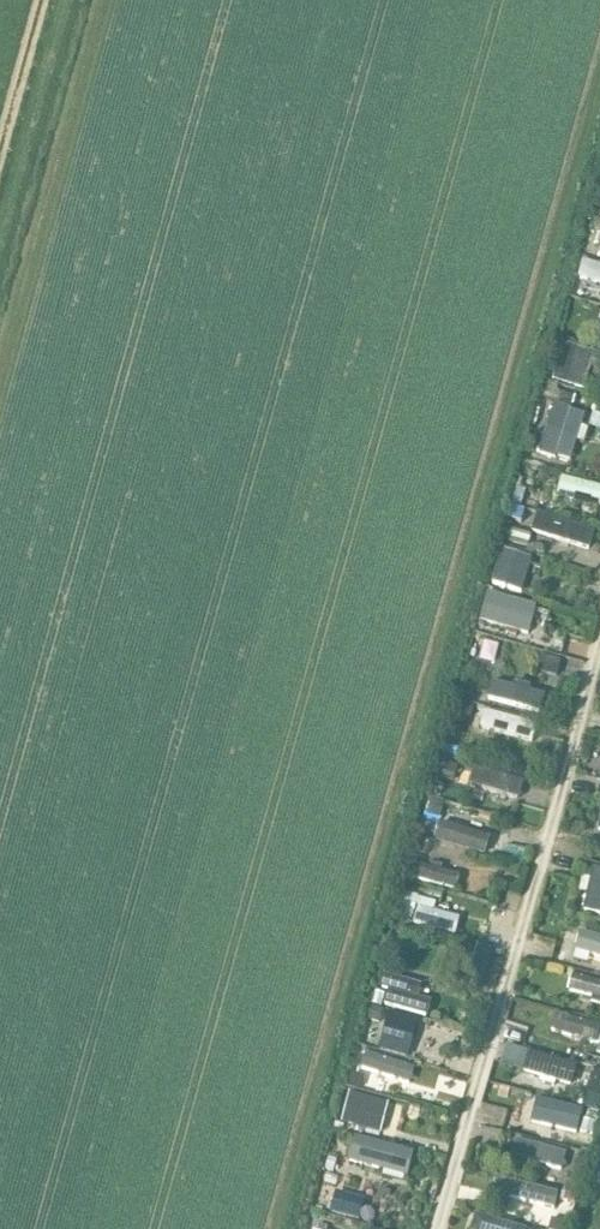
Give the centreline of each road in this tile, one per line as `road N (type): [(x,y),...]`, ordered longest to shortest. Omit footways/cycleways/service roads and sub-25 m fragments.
road 1 (residential): [(437,1228),(599,653)]

